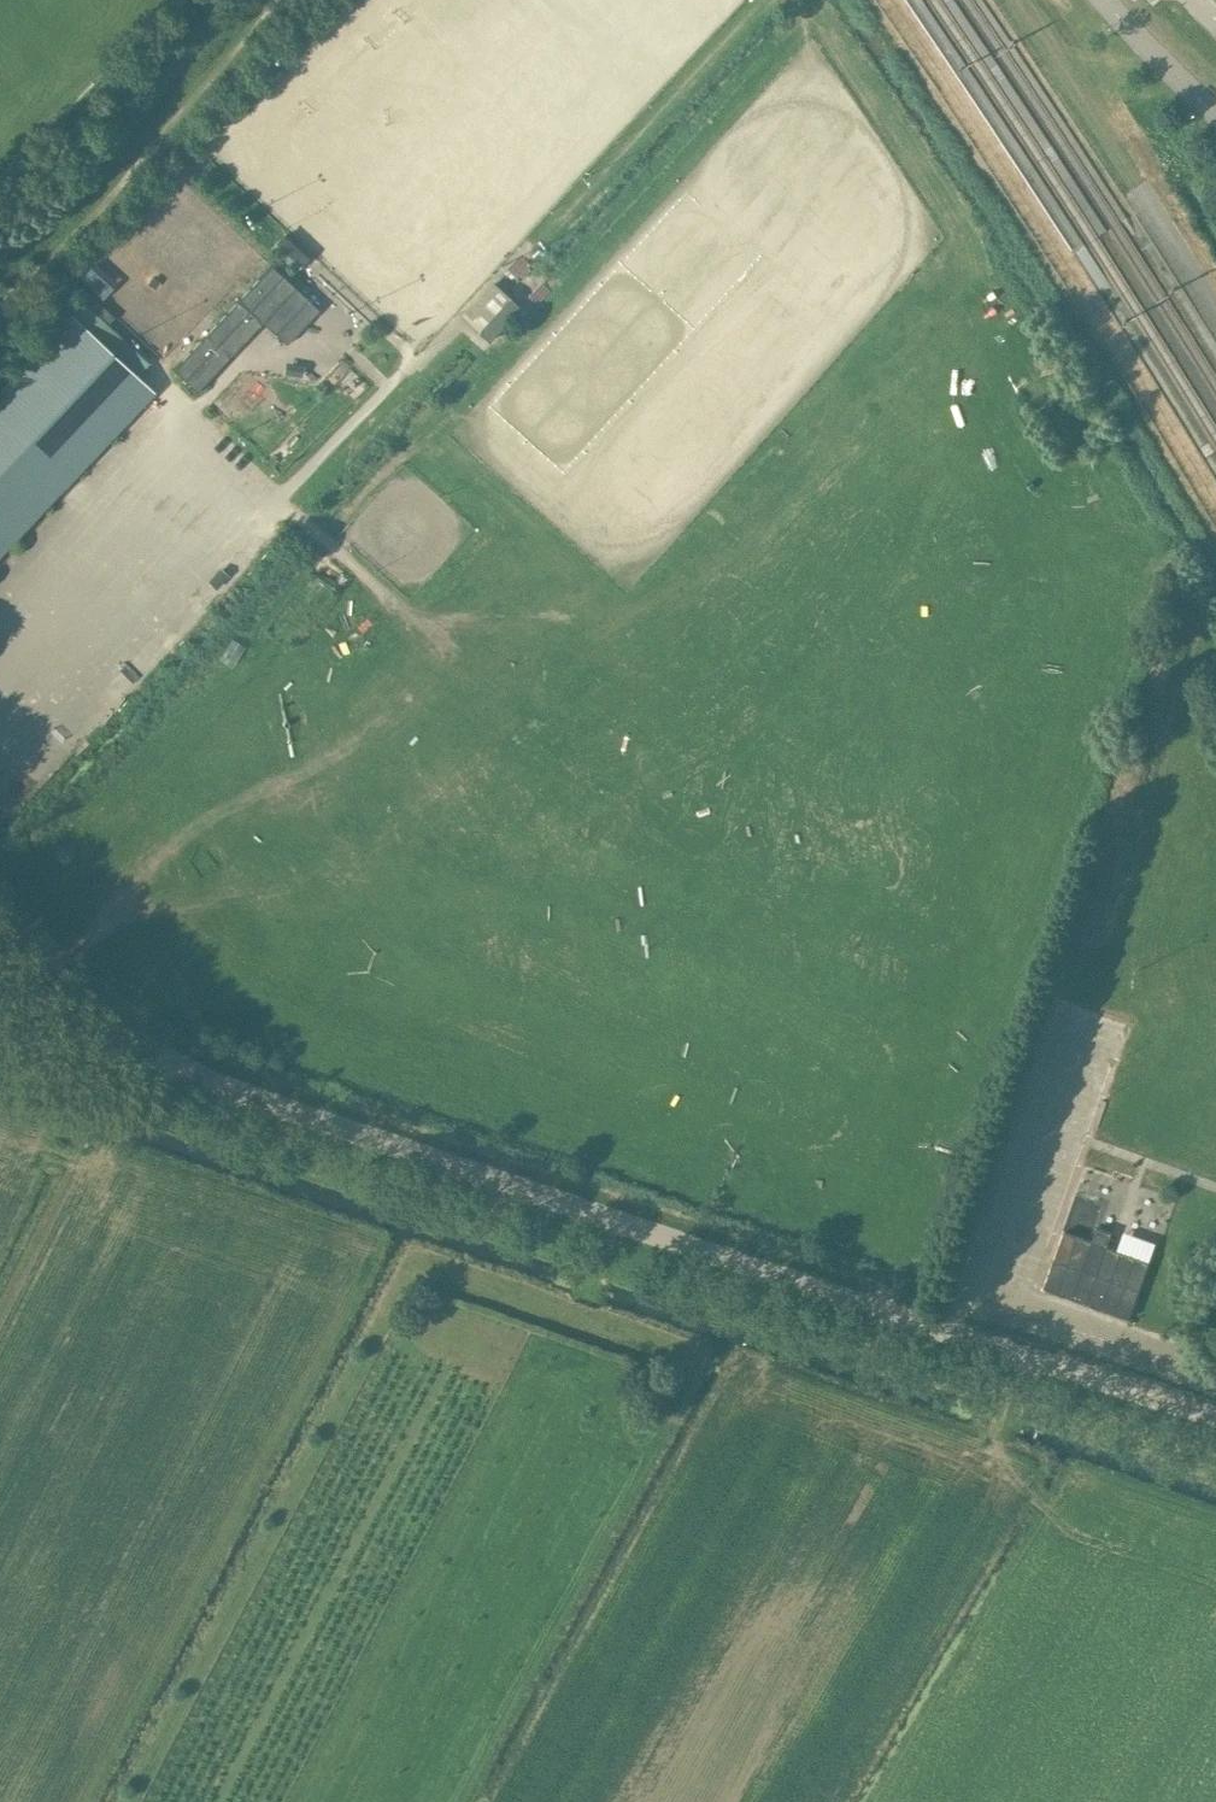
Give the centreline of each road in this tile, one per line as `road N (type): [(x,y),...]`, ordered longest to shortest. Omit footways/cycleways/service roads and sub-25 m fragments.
road 1 (unclassified): [(1215,1418),(239,1097),(88,1013),(26,954),(0,914)]
road 2 (track): [(1215,504),(890,0)]
road 3 (track): [(1135,187),(1015,0)]

